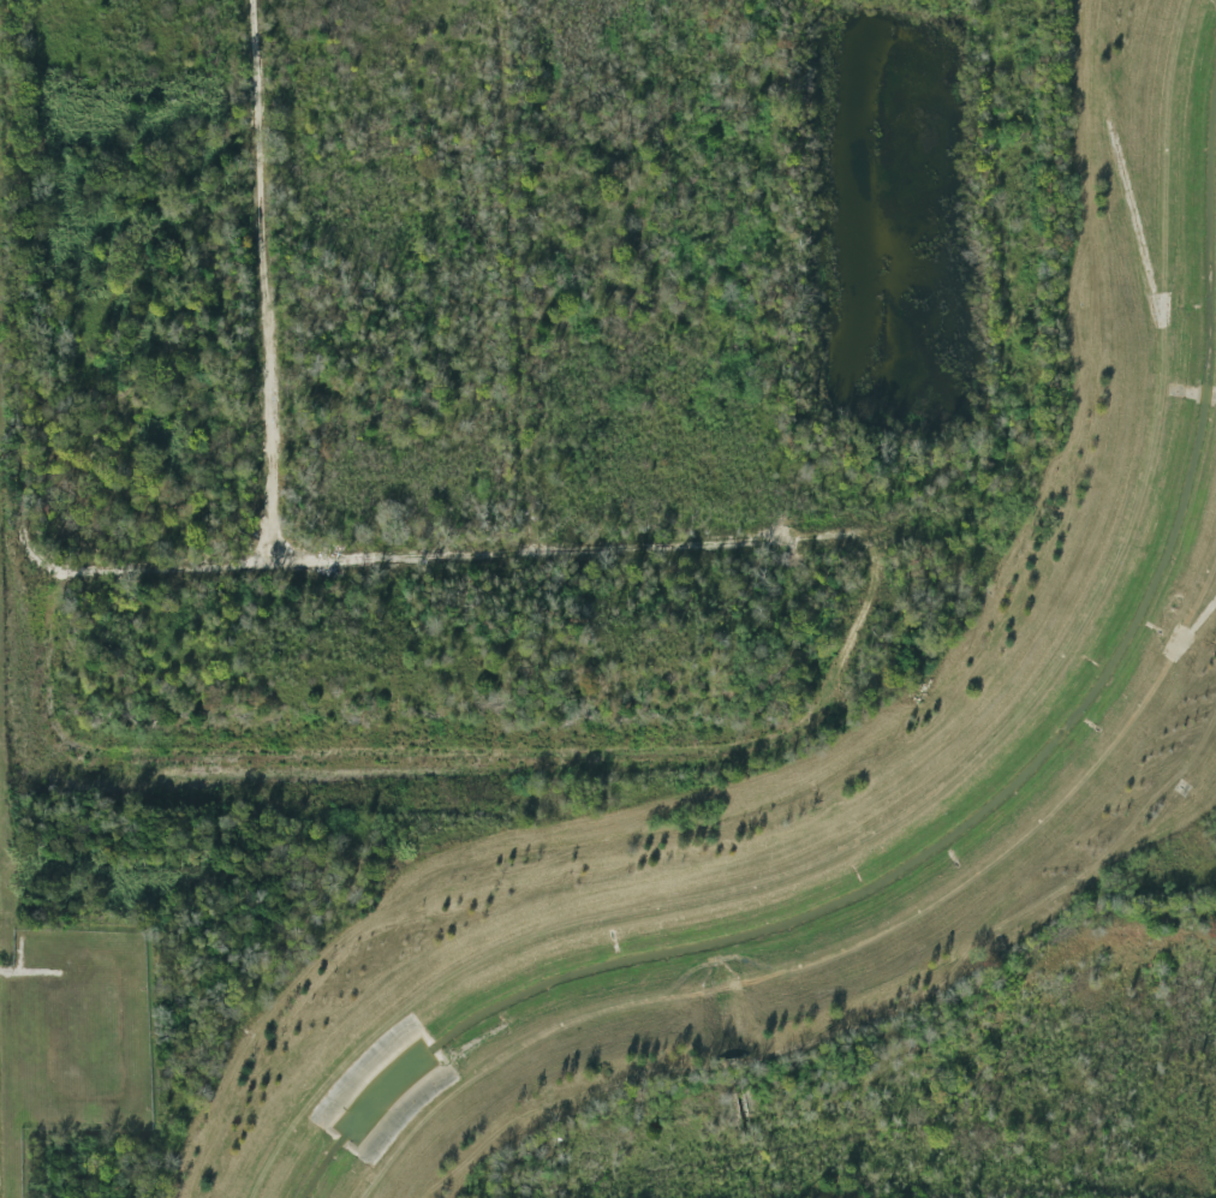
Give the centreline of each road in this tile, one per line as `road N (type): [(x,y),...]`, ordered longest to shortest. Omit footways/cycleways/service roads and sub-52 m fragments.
road 1 (track): [(19,0),(25,523),(40,558),(78,573),(1019,524),(1044,479),(1056,412),(1060,0)]
road 2 (track): [(273,565),(263,0)]
road 3 (track): [(531,552),(502,0)]

